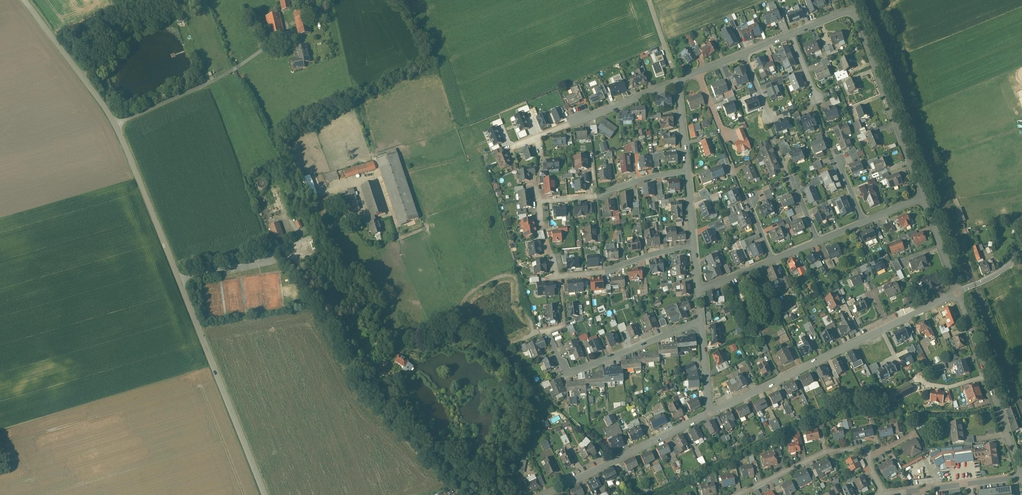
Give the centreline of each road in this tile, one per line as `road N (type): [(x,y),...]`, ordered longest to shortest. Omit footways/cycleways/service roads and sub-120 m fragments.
road 1 (unclassified): [(213,365),(116,125),(25,0)]
road 2 (residential): [(958,292),(711,413)]
road 3 (residential): [(922,198),(853,9),(791,34)]
road 4 (residential): [(701,323),(566,376),(547,330)]
road 5 (residential): [(1021,476),(958,292)]
road 6 (residential): [(711,413),(544,494)]
road 7 (residential): [(676,81),(507,149)]
road 8 (residential): [(694,247),(556,277),(553,257)]
road 9 (residential): [(687,171),(538,203)]
road 10 (track): [(458,494),(395,428),(377,394),(383,381)]
road 11 (residential): [(869,455),(828,451),(737,494)]
road 12 (unclassified): [(264,494),(213,365)]
road 13 (residential): [(1021,476),(897,493)]

